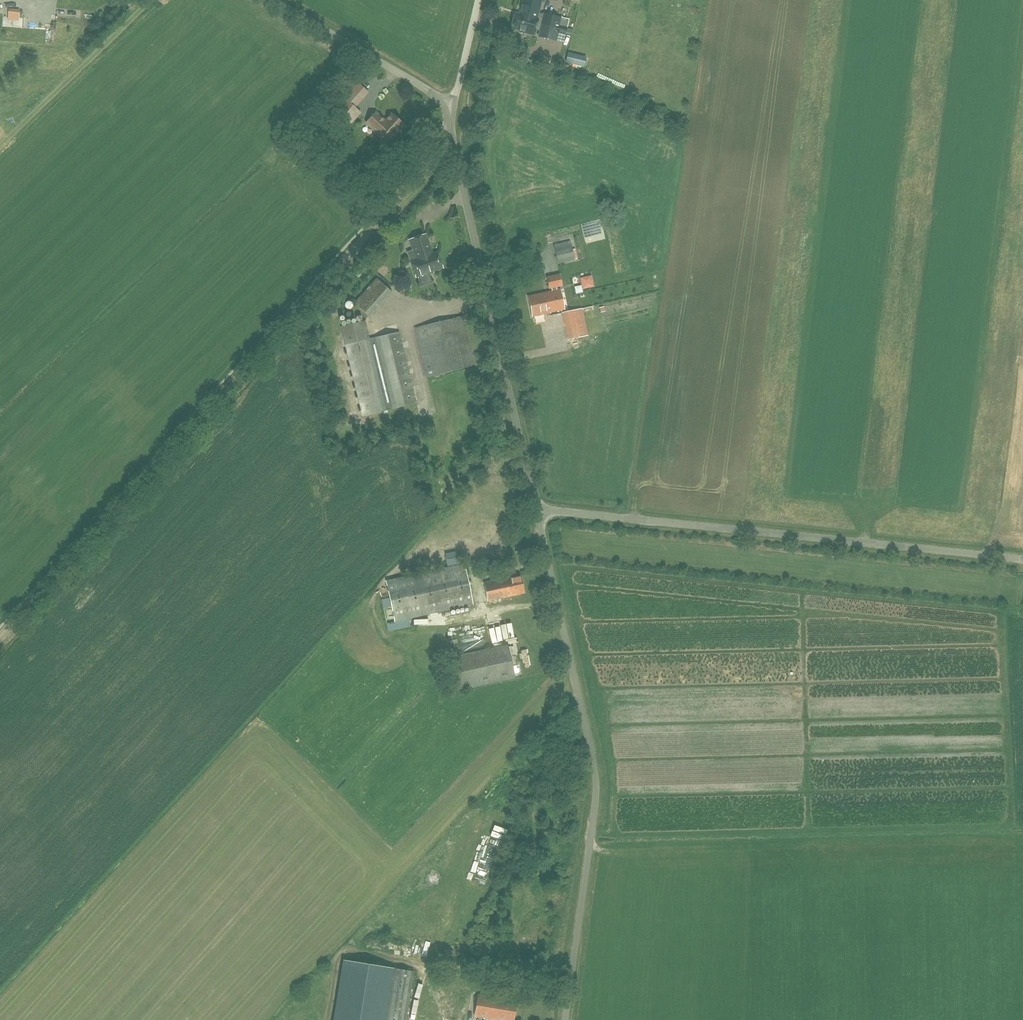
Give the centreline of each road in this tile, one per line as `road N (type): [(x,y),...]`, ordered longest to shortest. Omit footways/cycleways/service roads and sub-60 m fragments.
road 1 (track): [(0,649),(259,367),(453,137)]
road 2 (unclassified): [(566,1019),(595,772),(538,513)]
road 3 (unclassified): [(1022,559),(538,513)]
road 4 (unclassified): [(538,513),(464,193),(453,102)]
road 5 (unclassified): [(453,102),(272,0)]

